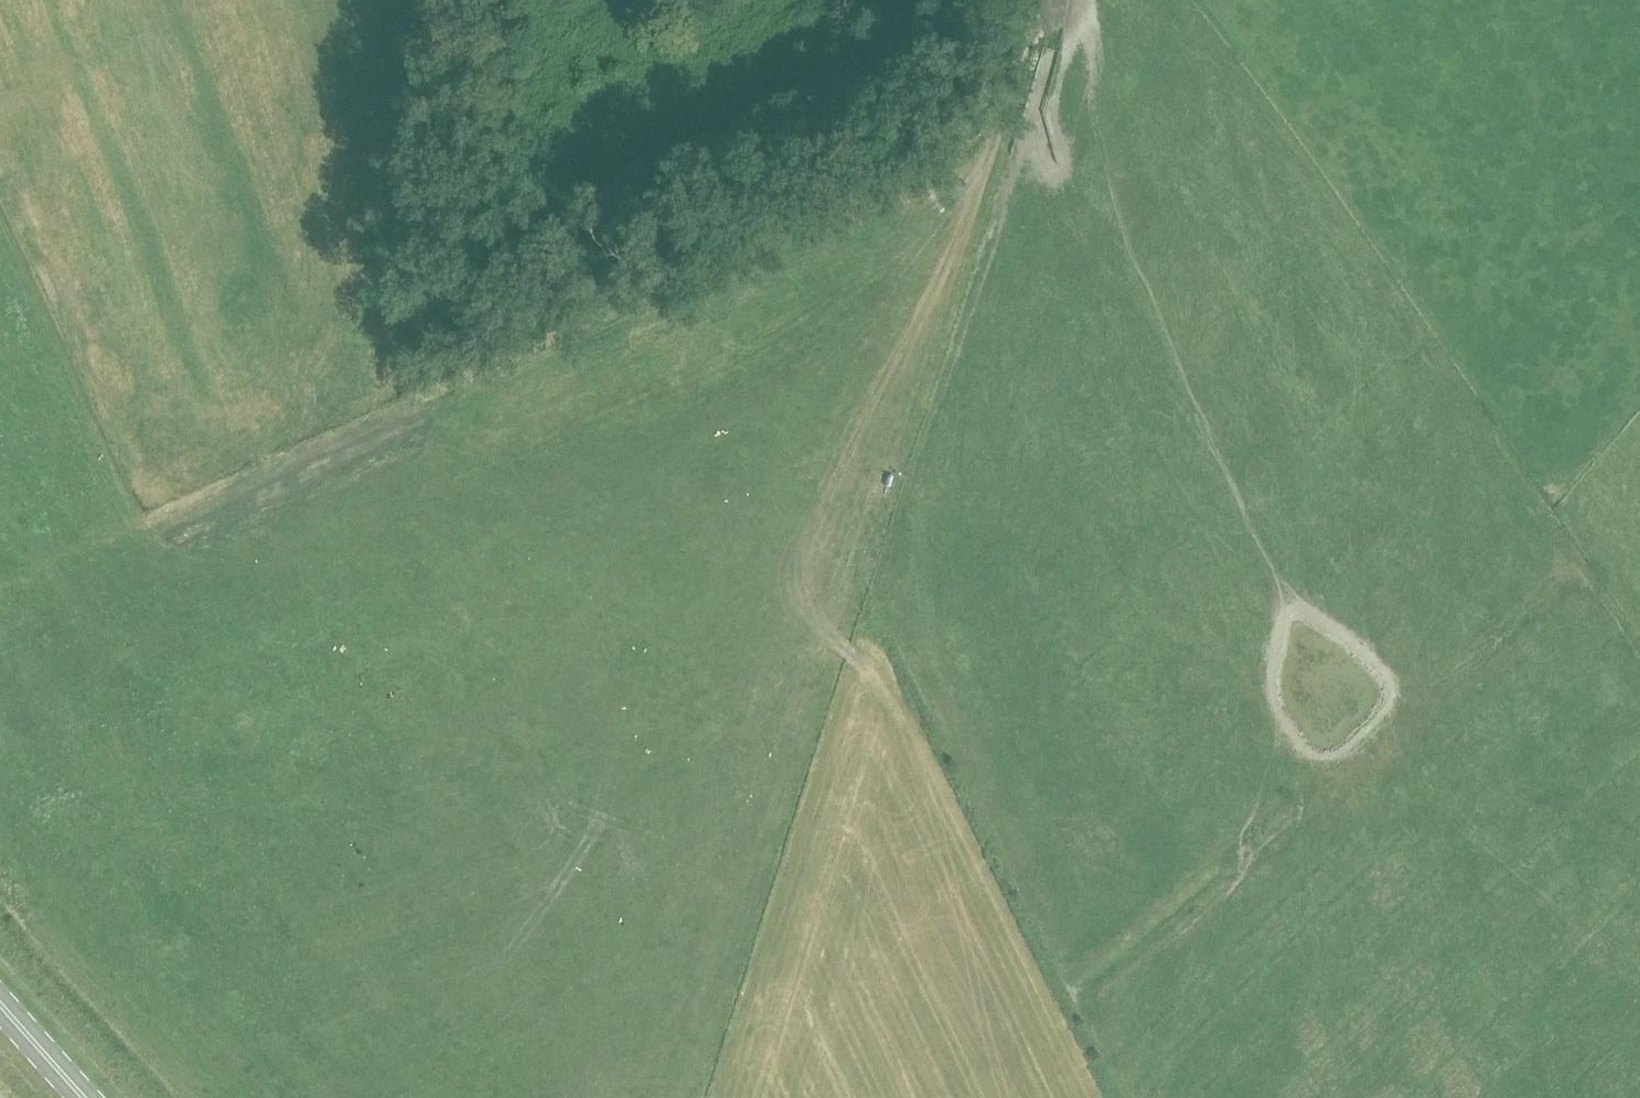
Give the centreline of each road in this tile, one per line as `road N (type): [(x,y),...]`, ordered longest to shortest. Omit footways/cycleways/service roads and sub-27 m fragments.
road 1 (primary): [(85,1097),(0,1003)]

